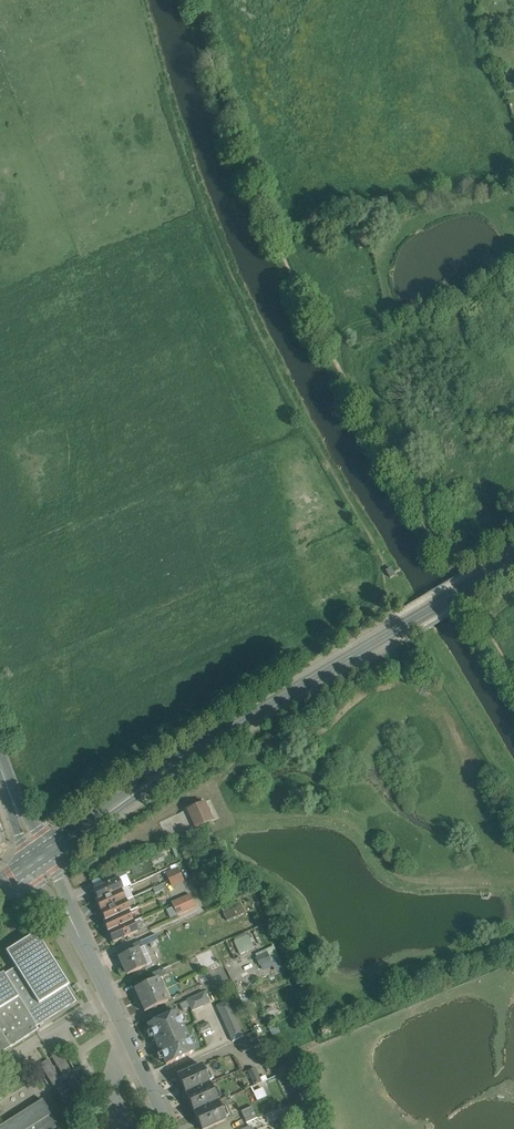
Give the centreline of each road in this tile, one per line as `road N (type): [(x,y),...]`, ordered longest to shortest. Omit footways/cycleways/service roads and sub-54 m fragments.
road 1 (tertiary): [(39,857),(231,728),(513,561)]
road 2 (residential): [(39,857),(171,1128)]

